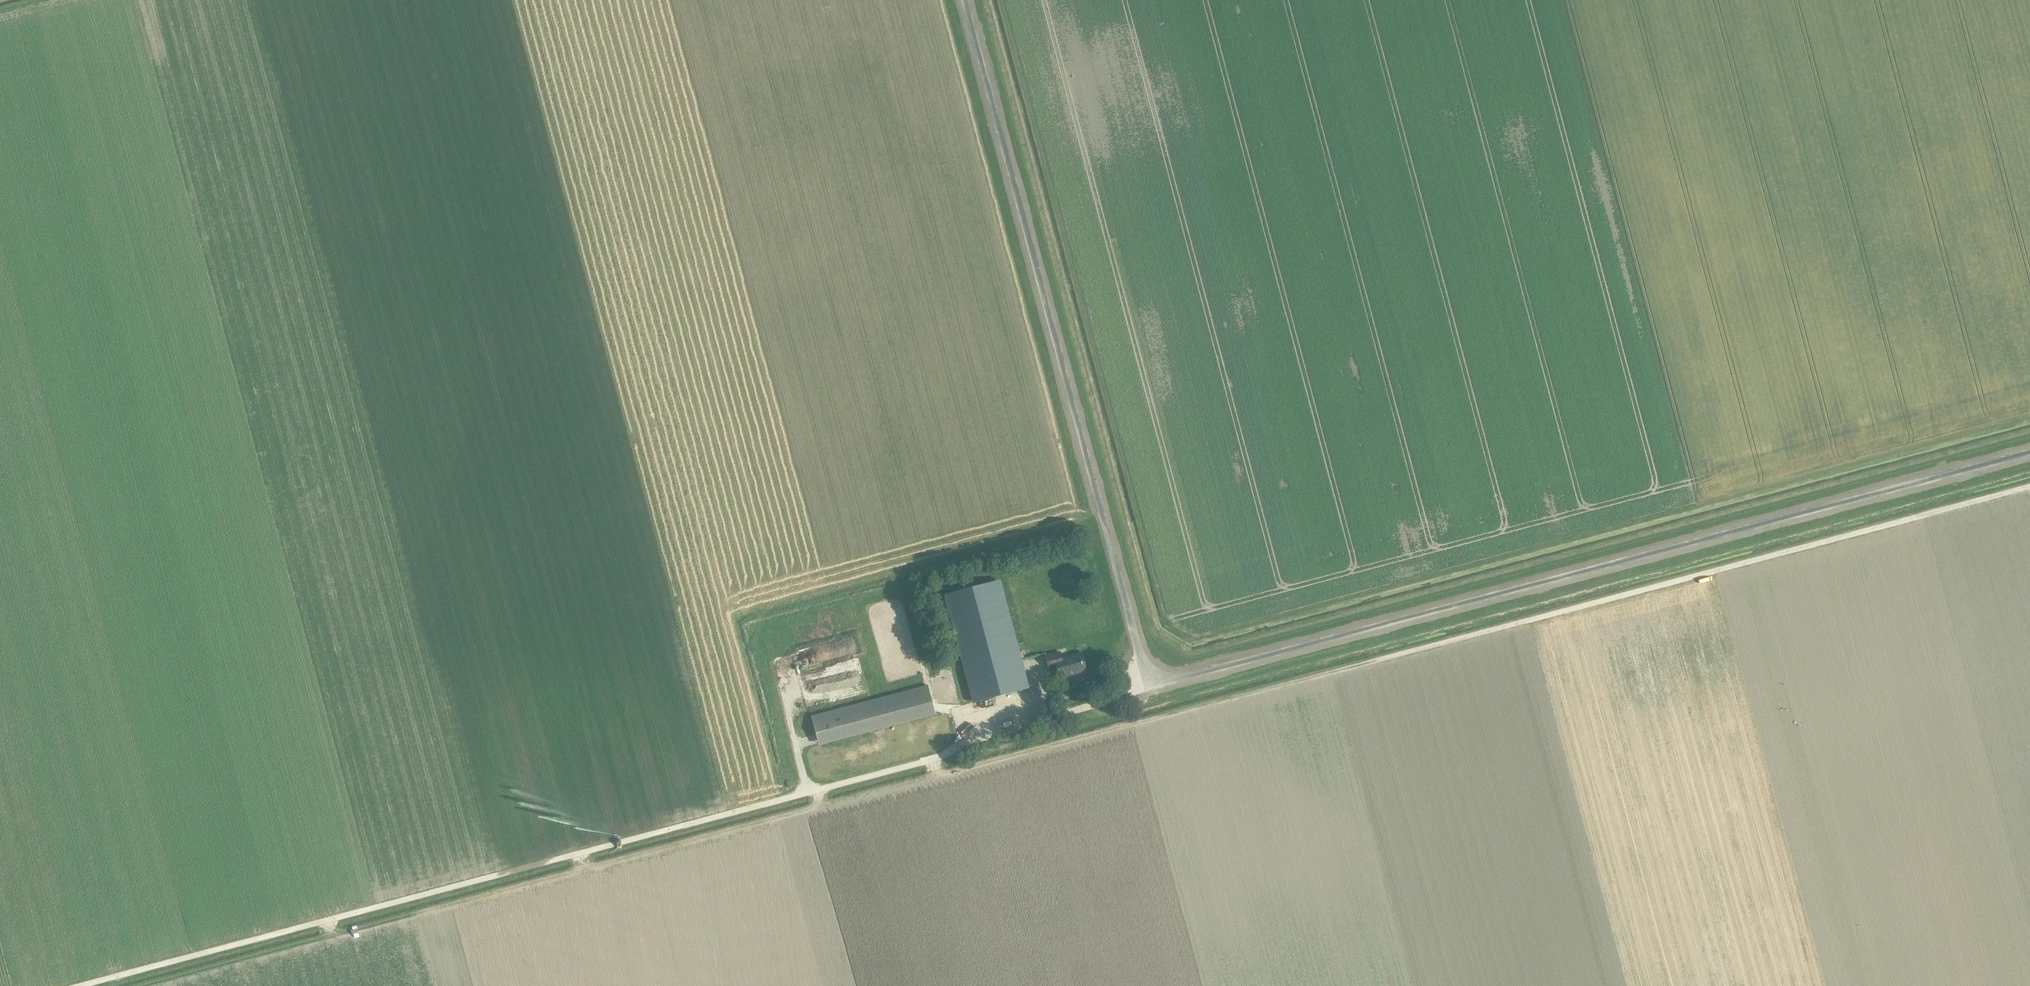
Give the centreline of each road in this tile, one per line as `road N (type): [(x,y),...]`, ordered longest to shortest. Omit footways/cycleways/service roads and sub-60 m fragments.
road 1 (unclassified): [(2029,452),(1149,681),(965,0)]
road 2 (track): [(808,792),(84,985)]

